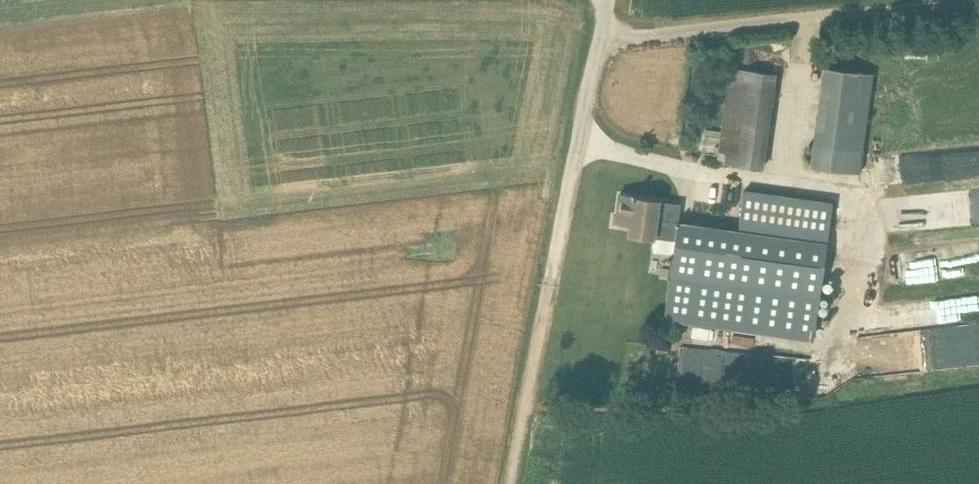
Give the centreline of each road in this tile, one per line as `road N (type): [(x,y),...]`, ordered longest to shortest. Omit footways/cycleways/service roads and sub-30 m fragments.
road 1 (track): [(978,2),(600,39)]
road 2 (unclassified): [(559,273),(604,0)]
road 3 (track): [(518,483),(559,273)]

